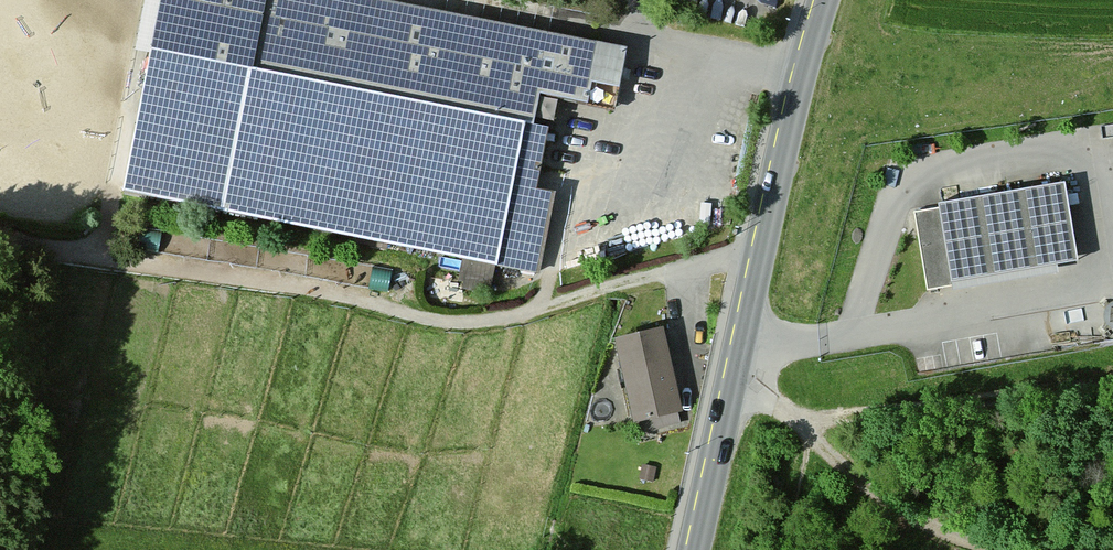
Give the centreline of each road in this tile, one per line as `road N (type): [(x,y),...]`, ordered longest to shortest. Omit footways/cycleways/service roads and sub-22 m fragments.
road 1 (track): [(49,253),(275,284),(460,322),(513,317),(661,274)]
road 2 (tertiary): [(695,549),(756,265),(825,0)]
road 3 (track): [(731,381),(799,419),(903,512),(1017,549)]
road 4 (track): [(799,419),(1045,387),(1112,370)]
road 5 (track): [(103,261),(141,56)]
road 6 (track): [(617,182),(567,174),(544,308)]

